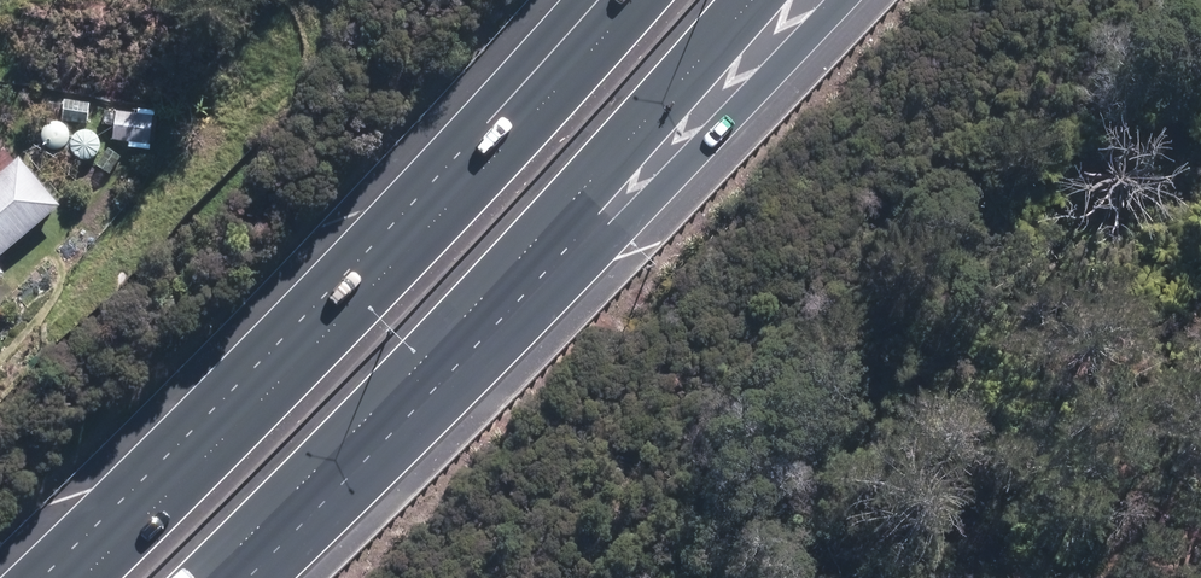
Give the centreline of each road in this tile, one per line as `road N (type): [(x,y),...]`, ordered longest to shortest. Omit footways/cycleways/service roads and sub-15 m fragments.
road 1 (motorway): [(79,577),(256,405),(633,0)]
road 2 (motorway): [(838,0),(615,235),(386,402)]
road 3 (motorway): [(740,0),(386,402)]
road 4 (motorway): [(386,402),(205,577)]

